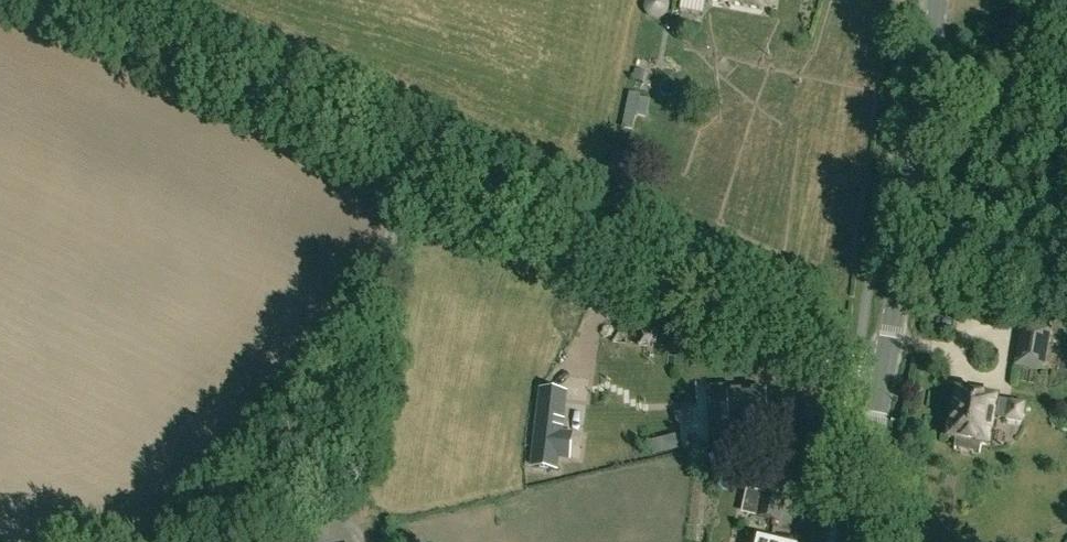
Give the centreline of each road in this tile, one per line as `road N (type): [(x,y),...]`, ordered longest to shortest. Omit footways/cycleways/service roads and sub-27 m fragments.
road 1 (unclassified): [(883,386),(29,0)]
road 2 (tertiary): [(883,386),(936,0)]
road 3 (tertiary): [(845,541),(883,386)]

